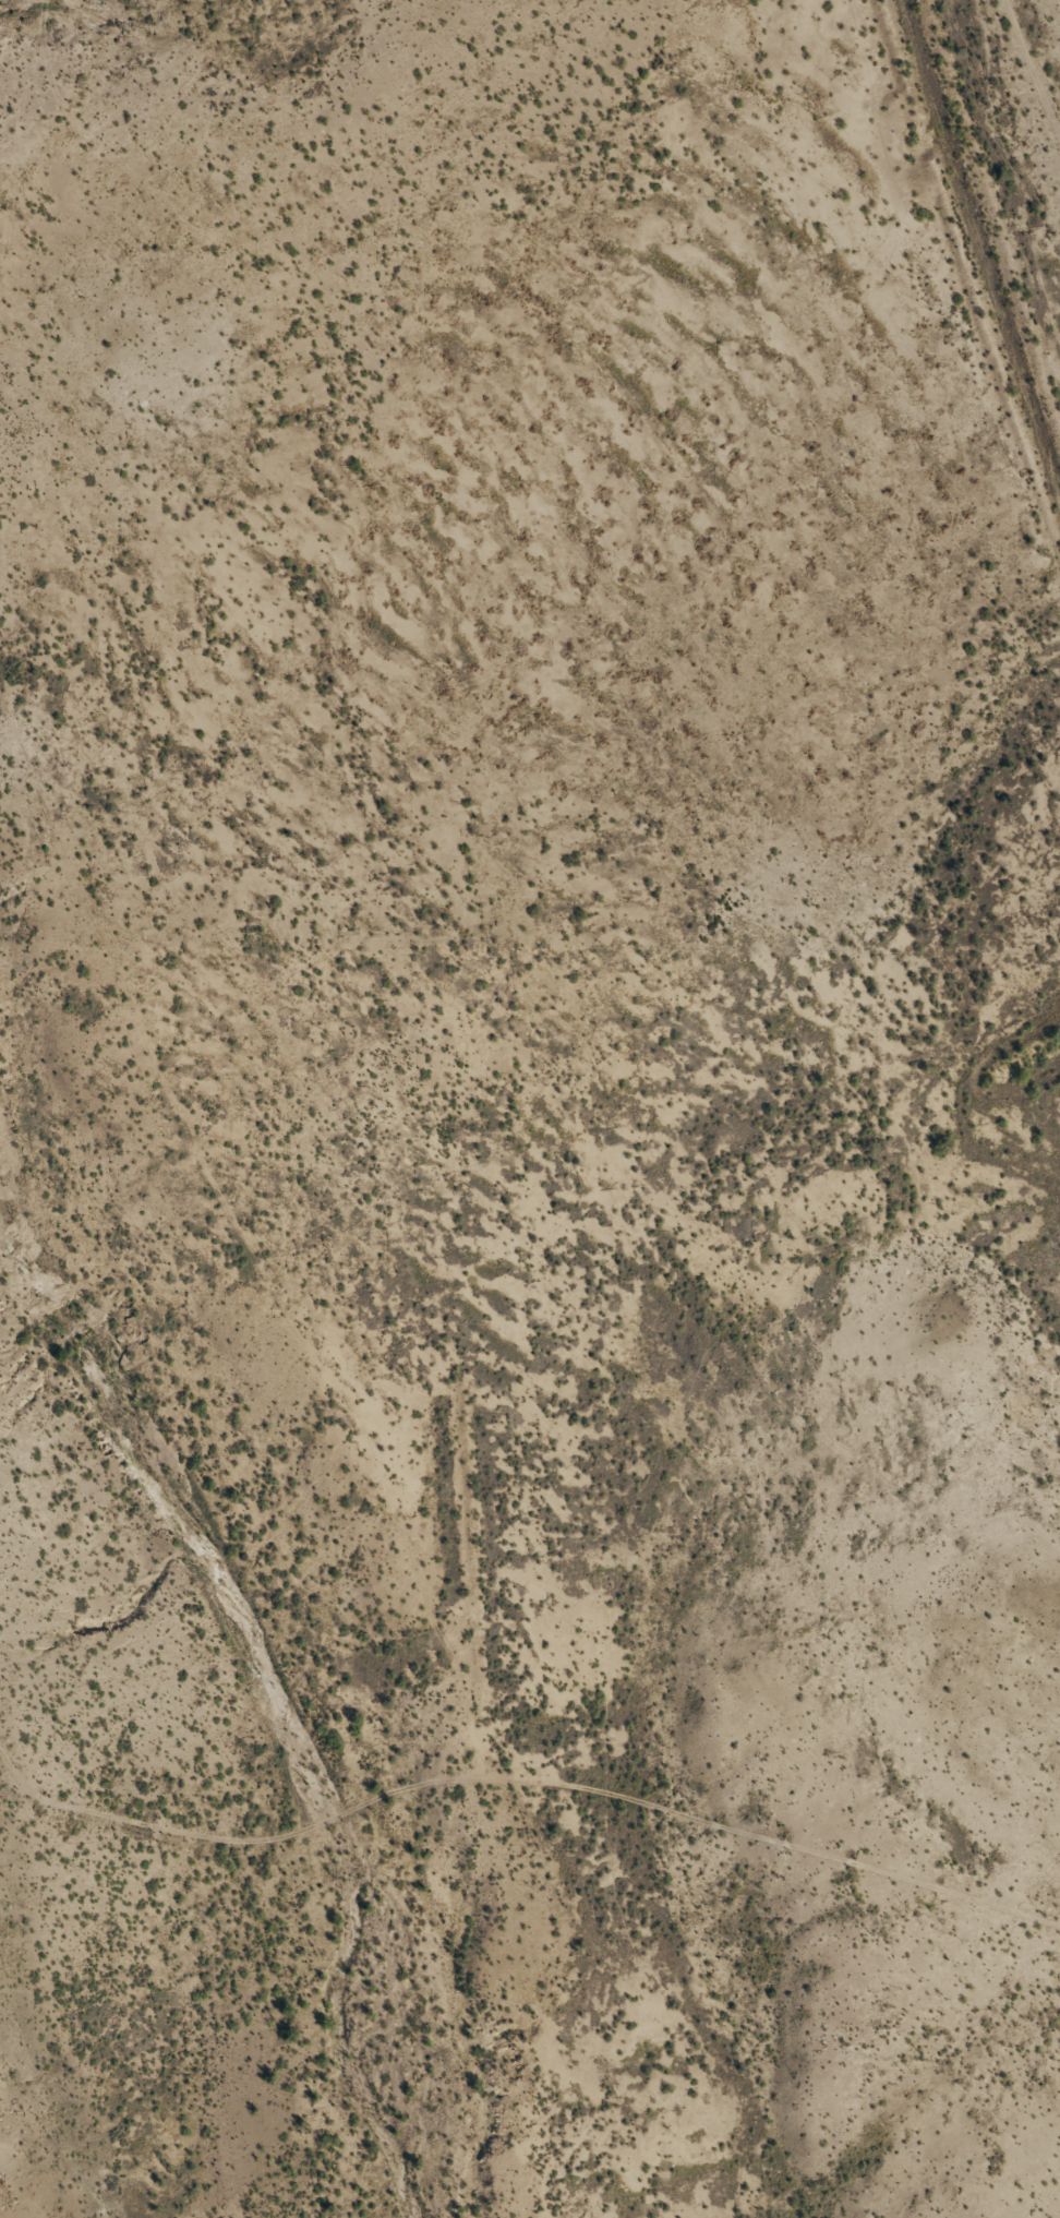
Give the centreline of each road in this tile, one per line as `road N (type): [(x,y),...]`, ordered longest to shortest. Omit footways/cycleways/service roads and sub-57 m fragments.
road 1 (track): [(1059,116),(1012,0)]

